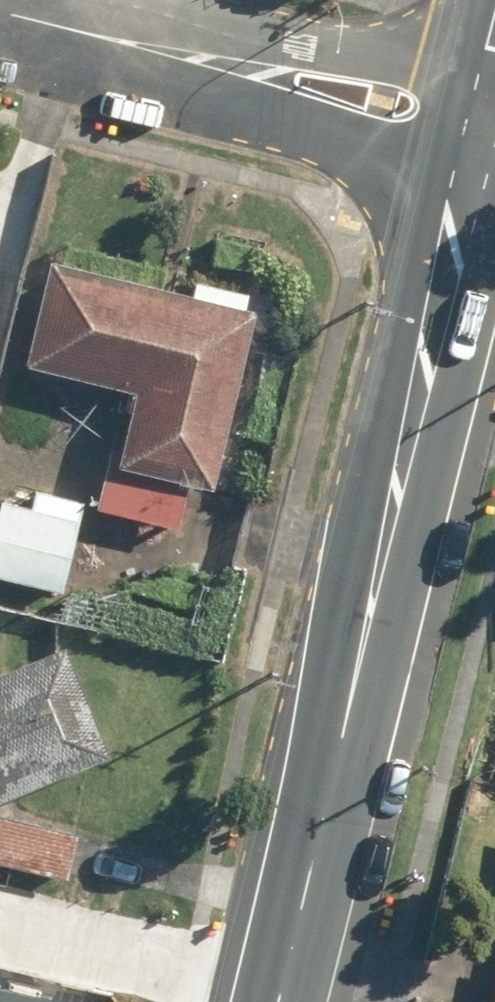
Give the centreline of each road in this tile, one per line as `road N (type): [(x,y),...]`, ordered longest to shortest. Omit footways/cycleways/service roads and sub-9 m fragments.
road 1 (secondary): [(272,1001),(472,162)]
road 2 (residential): [(224,61),(300,49),(492,87)]
road 3 (residential): [(472,162),(294,114),(224,61)]
road 4 (residential): [(0,5),(224,61)]

